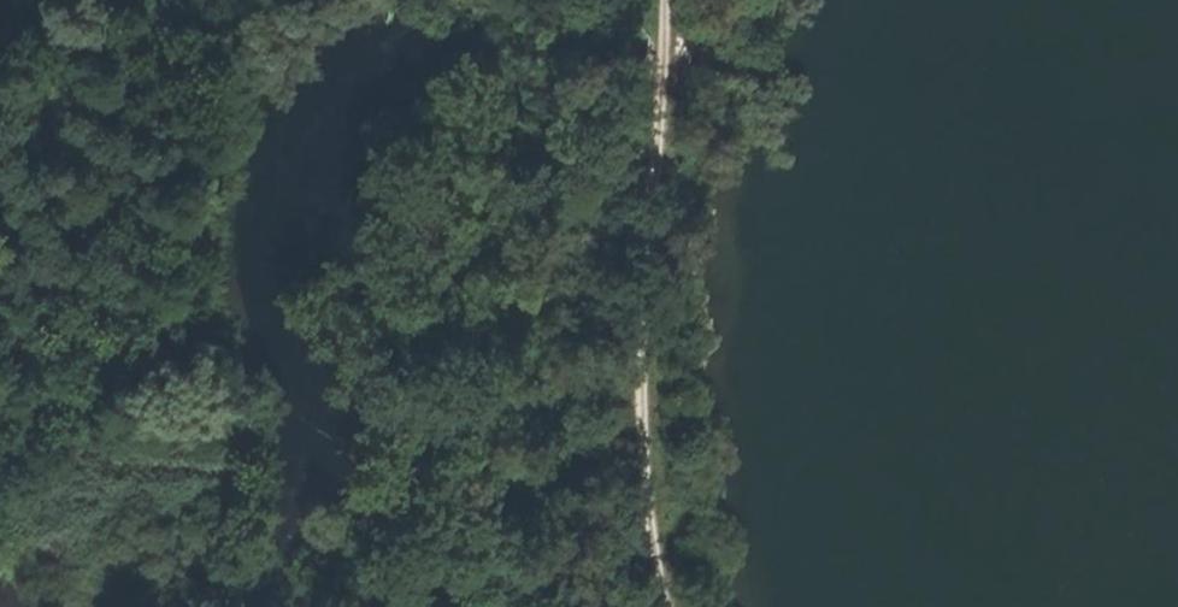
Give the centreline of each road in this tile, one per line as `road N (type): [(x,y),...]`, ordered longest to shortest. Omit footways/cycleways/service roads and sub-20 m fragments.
road 1 (track): [(673,606),(653,534),(644,397),(656,196),(649,0)]

